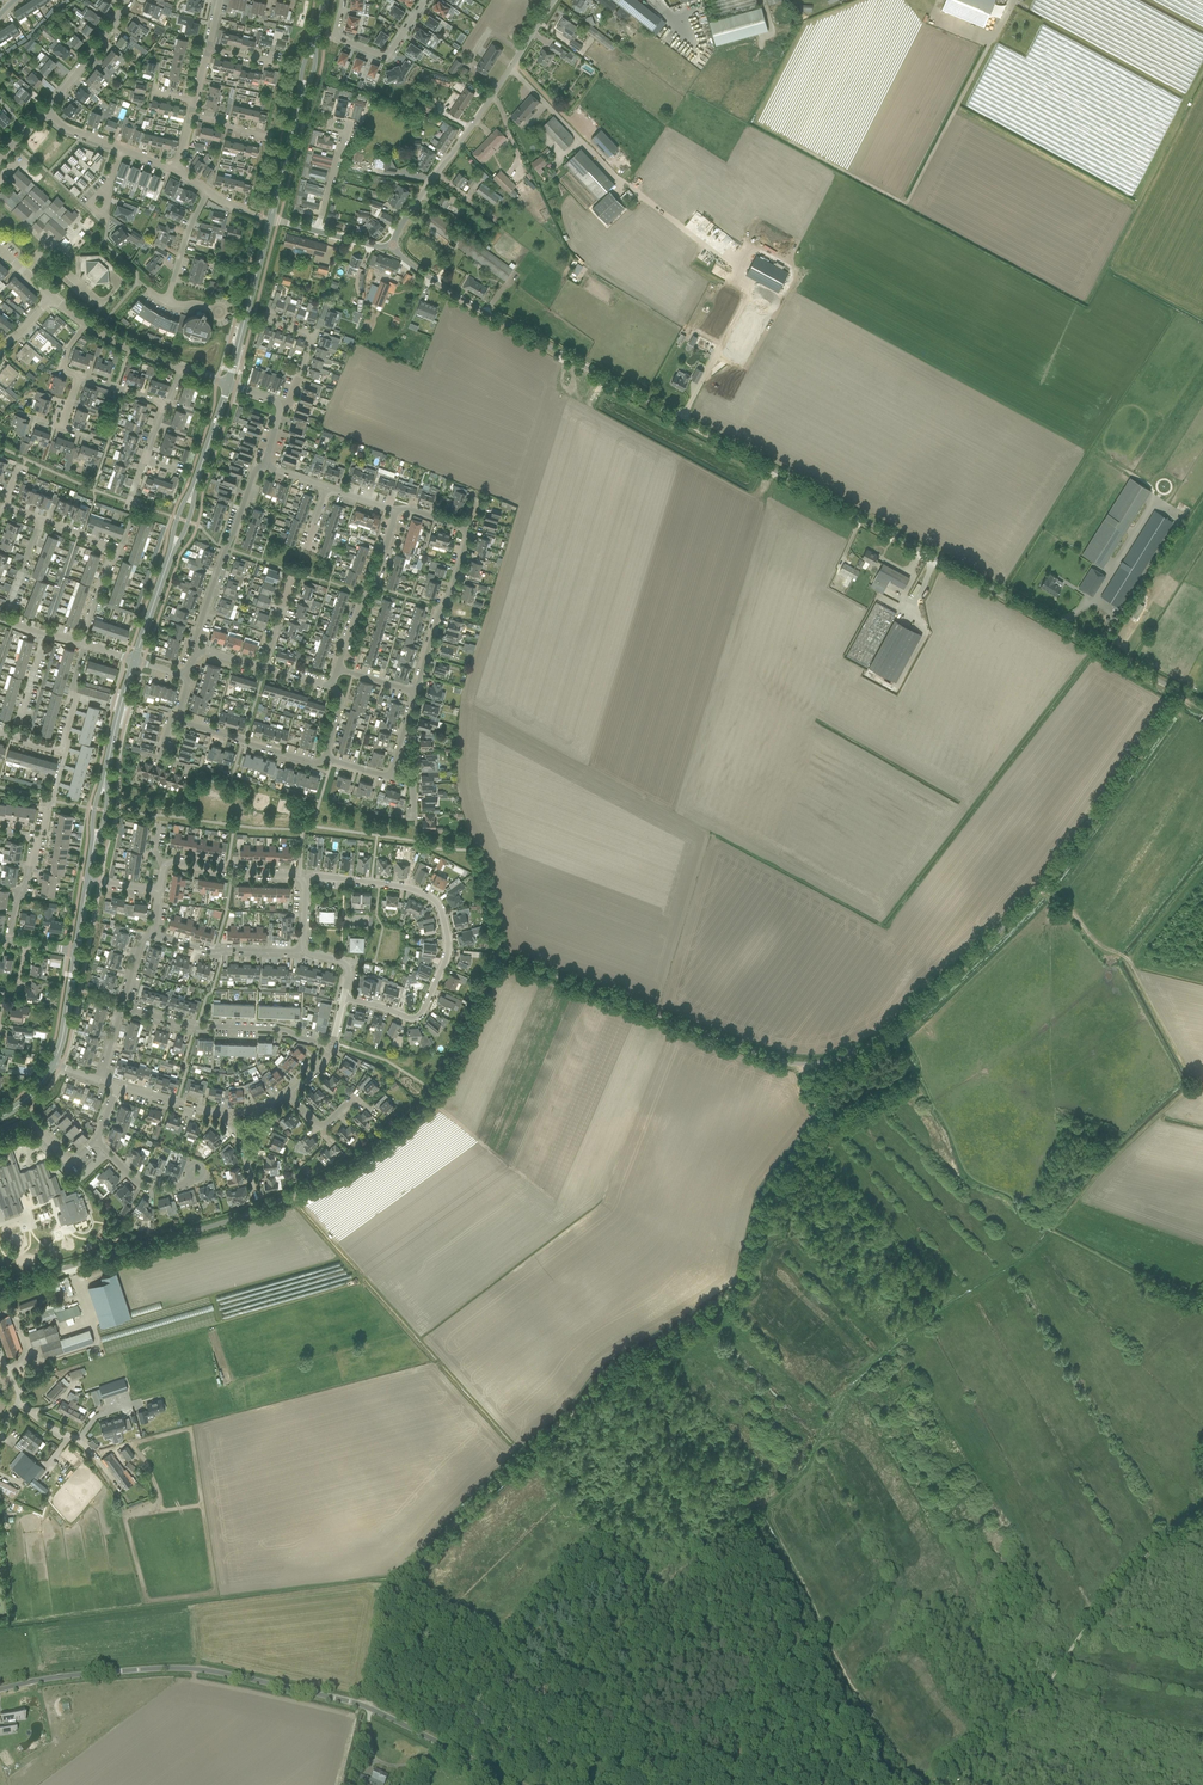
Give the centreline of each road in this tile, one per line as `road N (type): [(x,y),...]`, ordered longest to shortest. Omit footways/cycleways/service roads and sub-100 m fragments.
road 1 (unclassified): [(802,1064),(836,1059),(890,1033),(1022,908),(1178,694),(462,301),(387,243)]
road 2 (track): [(820,1122),(766,1194),(749,1269),(732,1293),(607,1377),(403,1583)]
road 3 (unclassified): [(0,1286),(255,1213),(371,1149),(428,1104),(499,959)]
road 4 (unclassified): [(522,1784),(356,1702),(219,1673),(65,1676),(0,1689)]
road 5 (track): [(1202,1517),(1138,1560),(938,1784)]
road 6 (residential): [(343,1000),(421,1016),(446,957),(438,907),(407,888),(304,883)]
road 7 (unclassified): [(802,1064),(499,959)]
road 8 (track): [(1043,886),(1098,946),(1126,959),(1193,1080),(1163,1114)]
road 9 (residential): [(387,243),(554,0)]
road 10 (residential): [(331,1046),(276,1029),(195,1029),(123,1008)]
road 11 (residential): [(199,650),(225,549),(265,462)]
road 12 (residential): [(337,670),(361,594),(382,575),(395,511)]
road 13 (residential): [(414,693),(469,530)]
road 14 (tertiary): [(228,385),(271,219)]
road 15 (residential): [(426,0),(395,48),(380,55),(336,37),(343,0)]
road 16 (residential): [(178,717),(303,761),(327,758)]
road 17 (residential): [(303,948),(207,952),(151,931)]
road 18 (residential): [(304,883),(291,875),(165,866)]
road 19 (residential): [(45,111),(130,0)]
road 20 (residential): [(279,405),(290,402),(313,335),(267,318)]
road 21 (tertiary): [(271,219),(301,96)]
road 22 (residential): [(0,1133),(29,1120),(69,1161),(95,1140)]
road 23 (tertiary): [(104,777),(134,660)]

